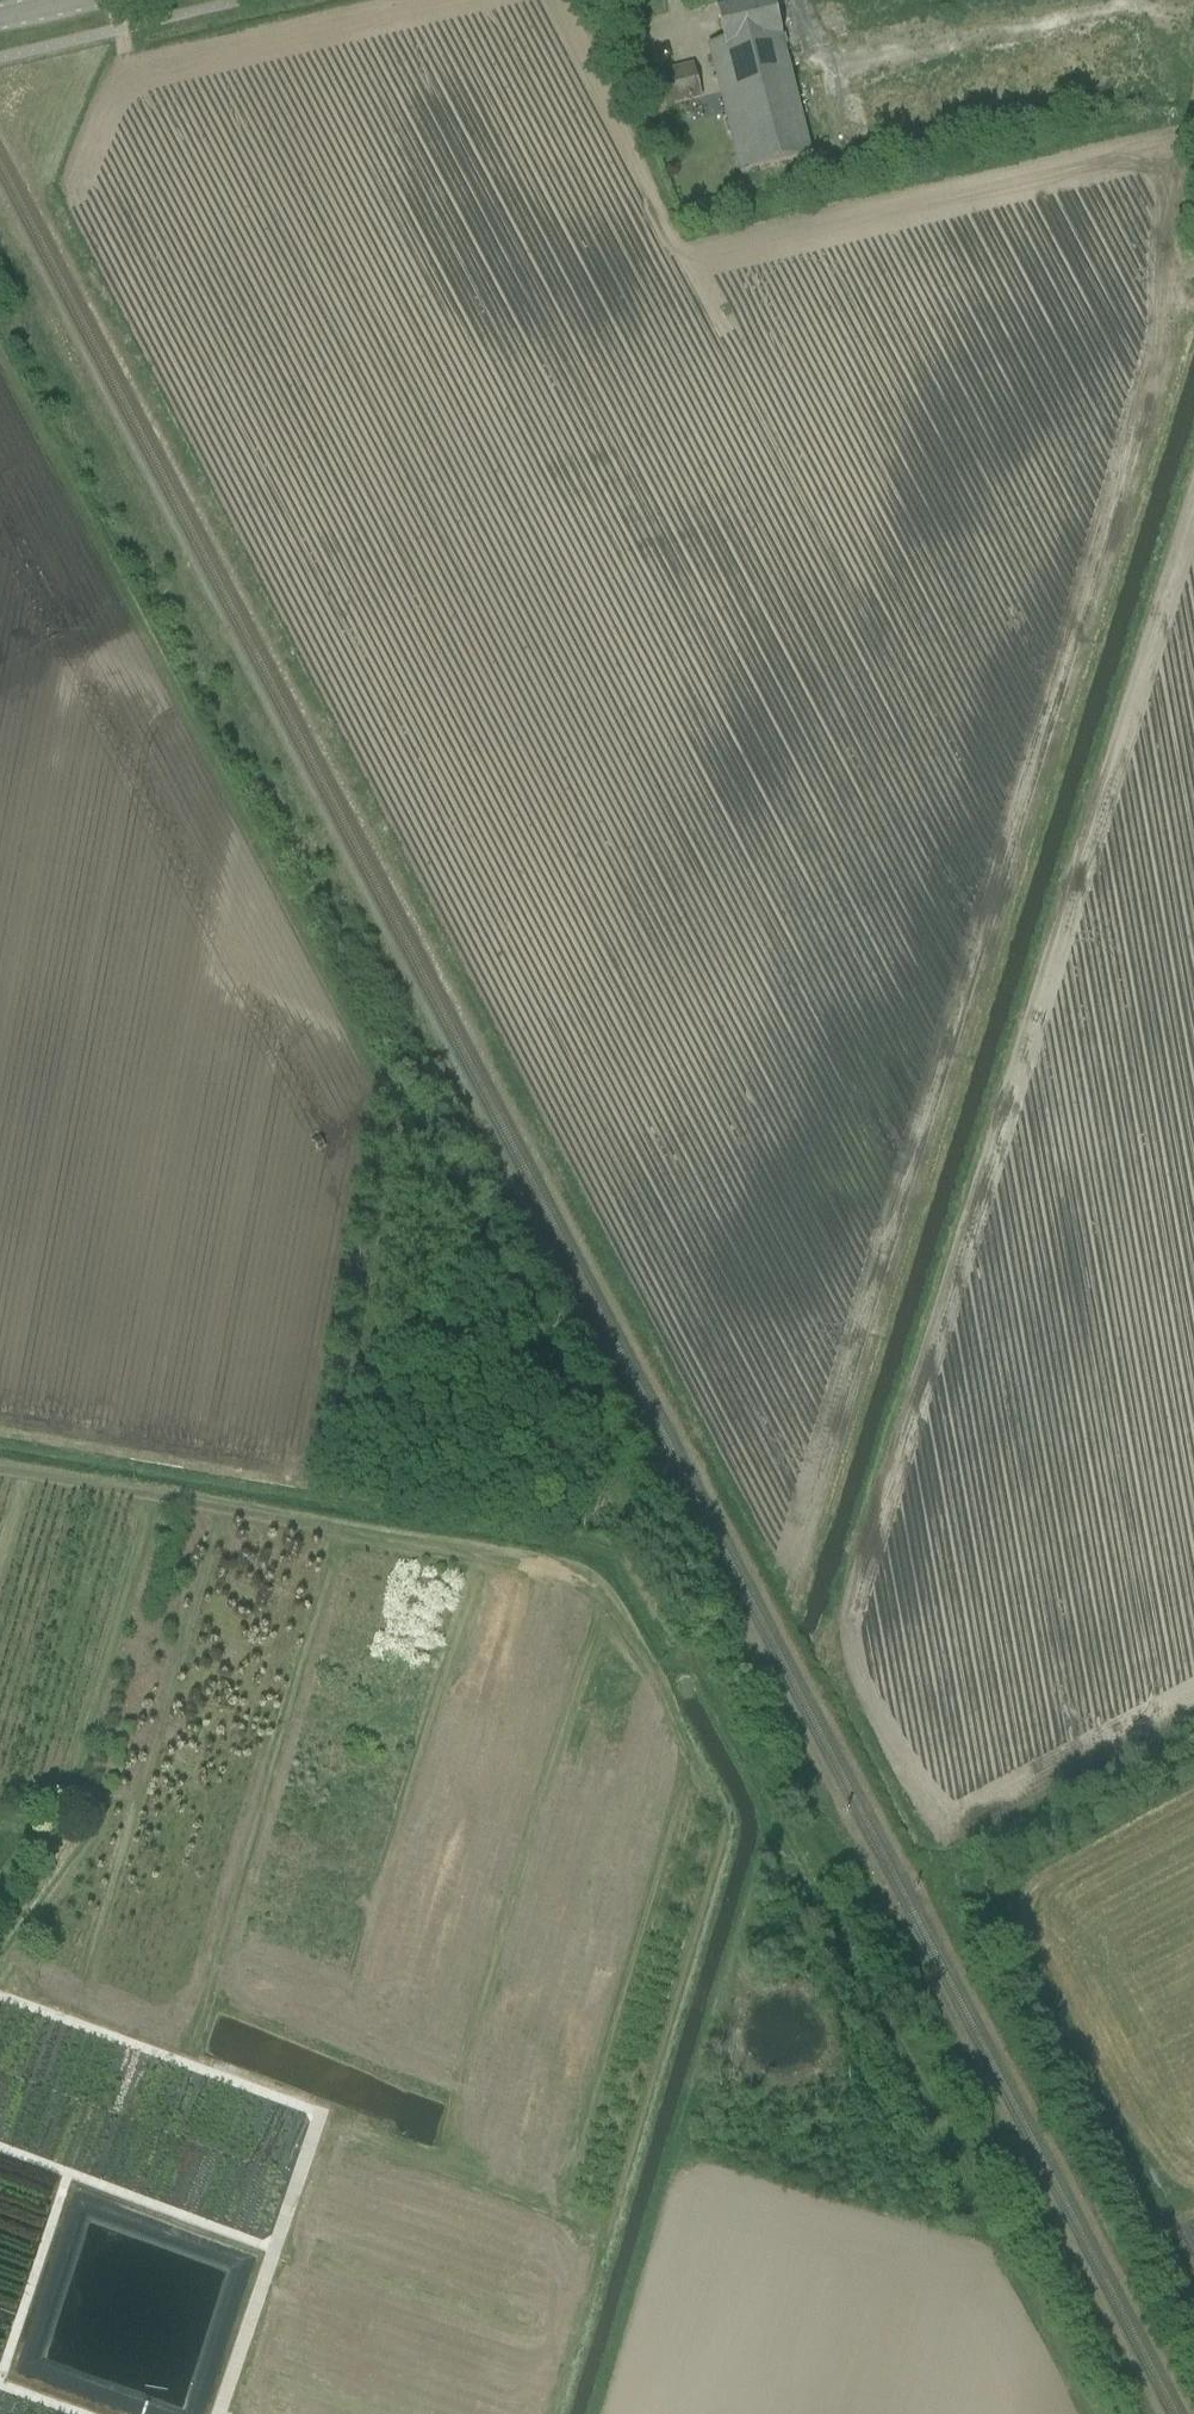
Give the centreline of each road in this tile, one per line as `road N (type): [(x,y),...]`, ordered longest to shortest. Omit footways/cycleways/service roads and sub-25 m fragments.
road 1 (track): [(1193,306),(1168,275),(1167,247),(1193,145)]

